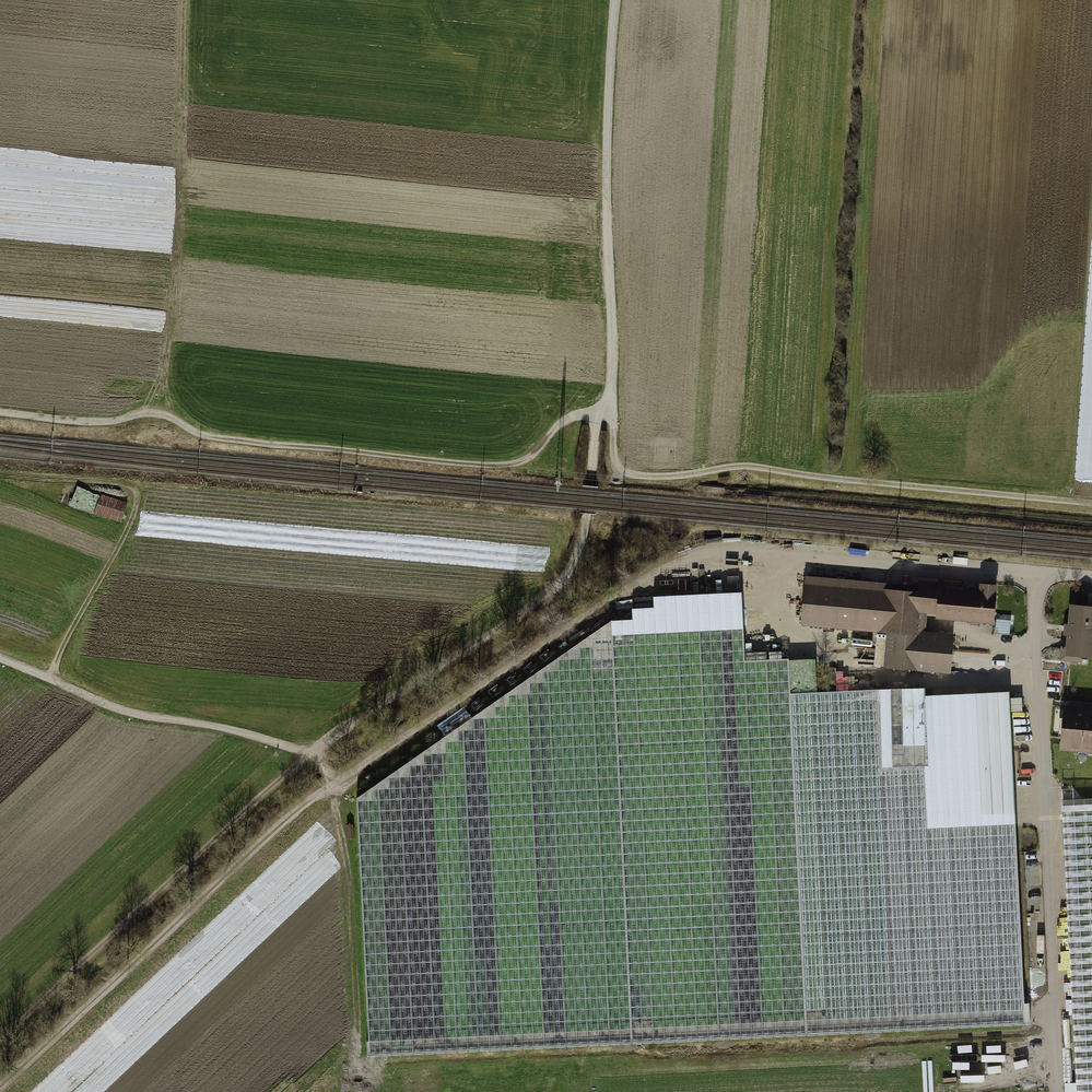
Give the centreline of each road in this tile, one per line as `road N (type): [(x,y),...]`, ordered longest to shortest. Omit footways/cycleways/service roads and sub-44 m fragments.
road 1 (track): [(1035,571),(721,547),(684,555),(282,820),(0,1088)]
road 2 (track): [(362,1041),(1056,1018)]
road 3 (track): [(600,411),(570,416),(535,455),(513,464),(220,436),(166,411),(113,420),(0,411)]
road 4 (track): [(600,411),(614,421),(615,463),(648,476),(747,466),(1091,502)]
road 5 (track): [(1035,571),(1060,1091)]
road 6 (track): [(311,749),(560,583),(590,515),(600,411)]
road 7 (track): [(0,1039),(311,749)]
road 8 (track): [(615,0),(606,207),(614,361),(600,411)]
road 9 (track): [(362,1091),(348,804),(341,782),(311,749)]
road 10 (track): [(52,677),(143,496),(92,480),(0,474)]
road 11 (track): [(0,656),(114,708),(311,749)]

